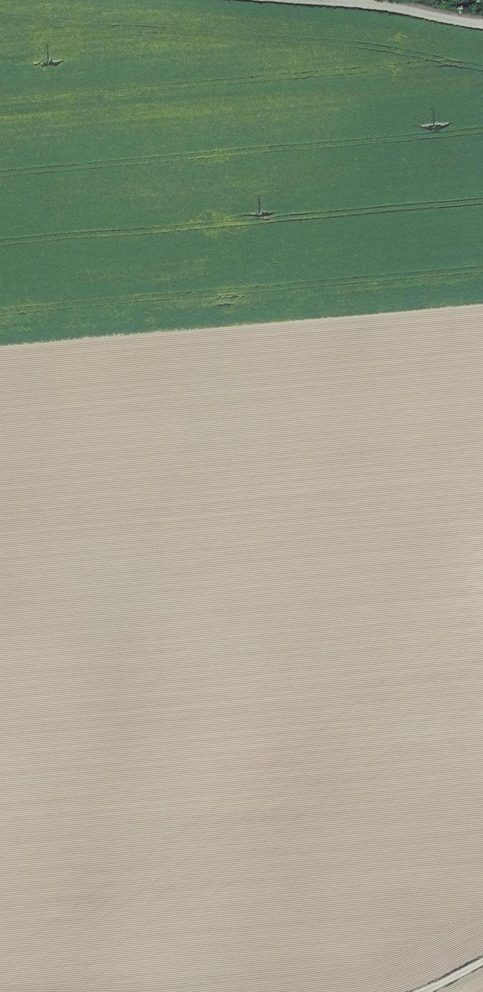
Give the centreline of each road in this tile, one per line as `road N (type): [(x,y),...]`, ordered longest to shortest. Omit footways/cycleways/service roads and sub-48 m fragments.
road 1 (track): [(482,24),(322,0)]

